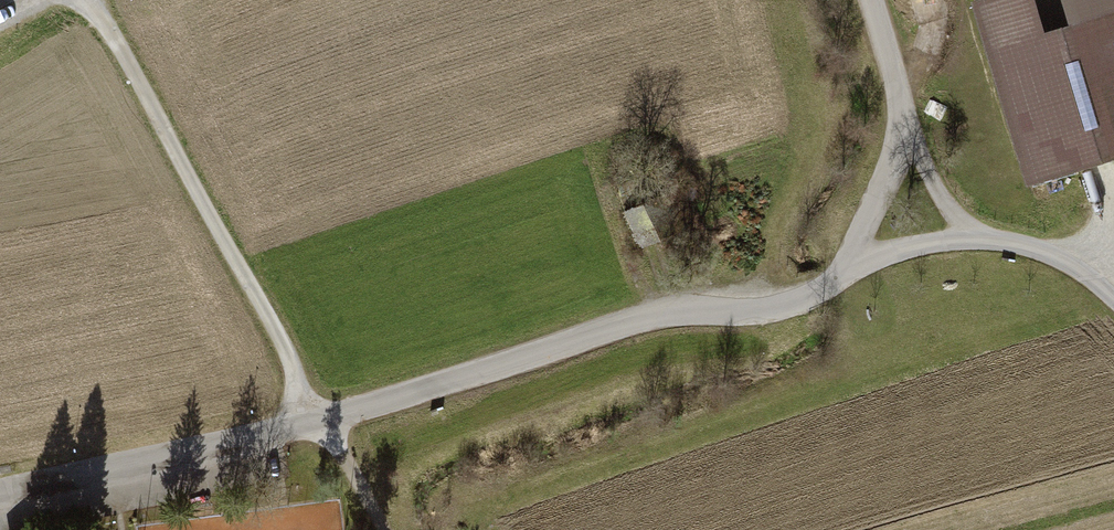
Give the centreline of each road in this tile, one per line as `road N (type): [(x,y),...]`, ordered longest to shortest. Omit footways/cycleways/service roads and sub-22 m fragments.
road 1 (residential): [(868,0),(904,139),(842,271),(767,310),(685,304),(321,419),(0,495)]
road 2 (track): [(97,0),(382,529)]
road 3 (track): [(1113,281),(1104,270),(969,236),(898,247),(842,271)]

